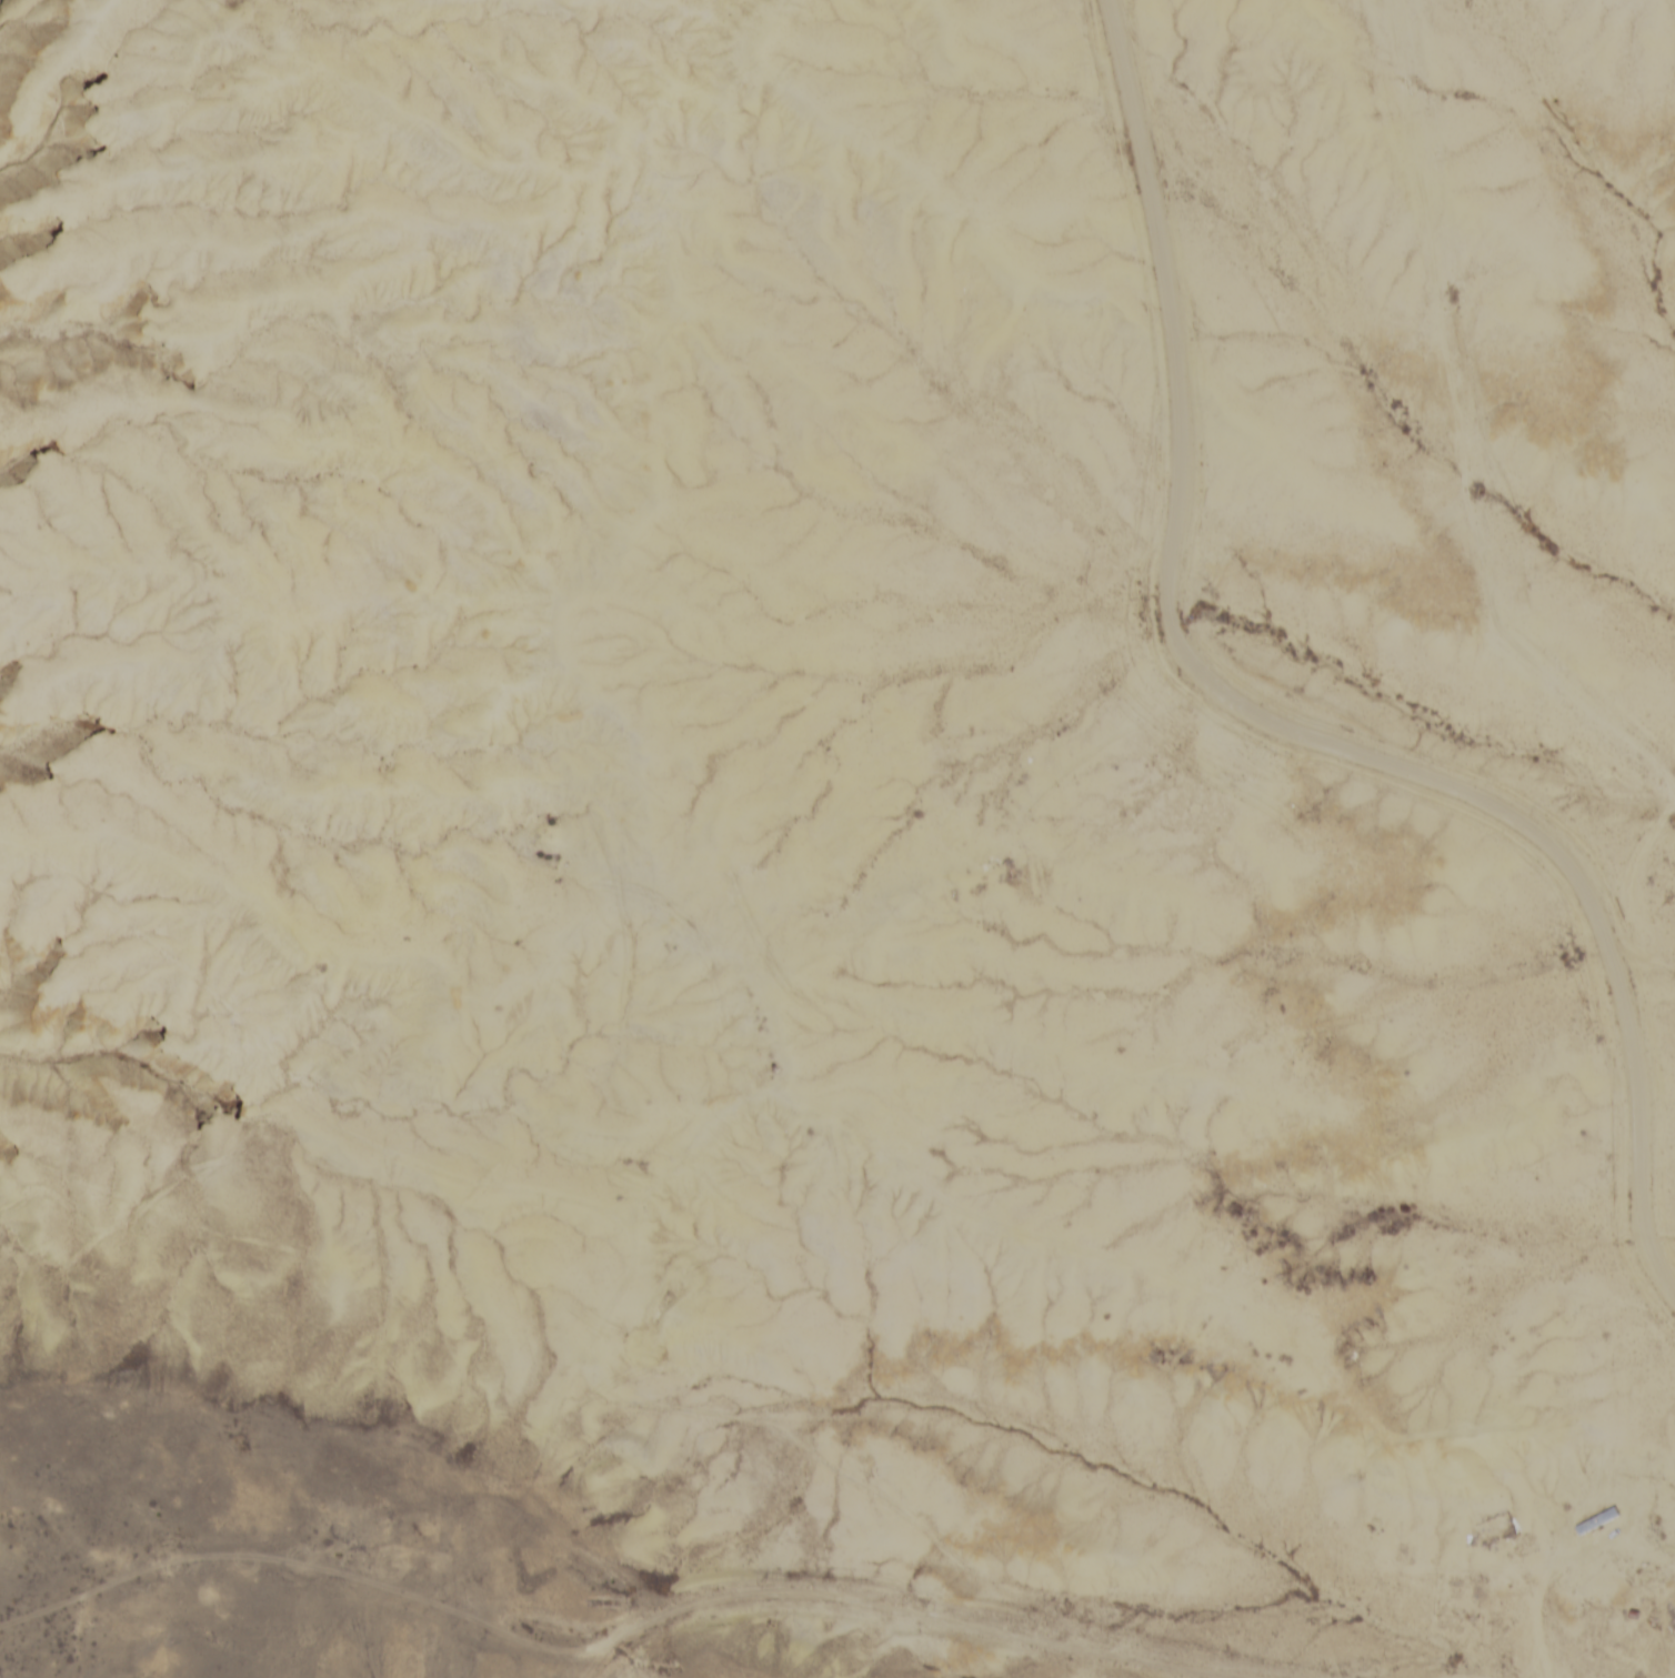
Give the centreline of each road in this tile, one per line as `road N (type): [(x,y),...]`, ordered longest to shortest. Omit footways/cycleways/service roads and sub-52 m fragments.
road 1 (tertiary): [(1674,1286),(1656,1262),(1644,1202),(1652,1116),(1608,901),(1547,827),(1253,706),(1186,662),(1169,601),(1191,418),(1119,0)]

